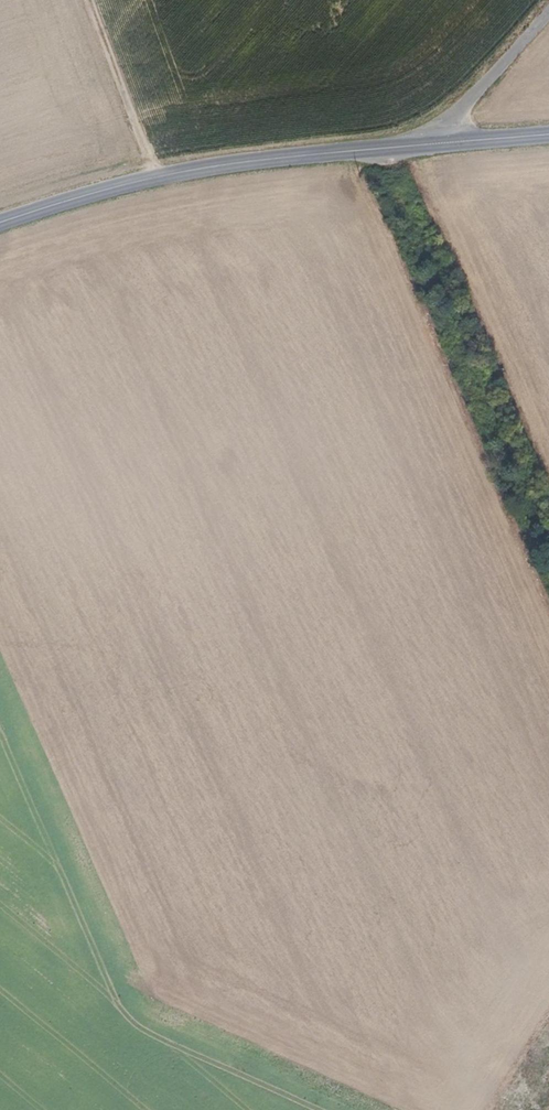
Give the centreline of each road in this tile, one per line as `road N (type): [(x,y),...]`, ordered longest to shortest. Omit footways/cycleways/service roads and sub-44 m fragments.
road 1 (tertiary): [(0,223),(155,176),(235,161),(445,143)]
road 2 (track): [(92,0),(155,176)]
road 3 (residential): [(548,9),(465,104),(445,143)]

